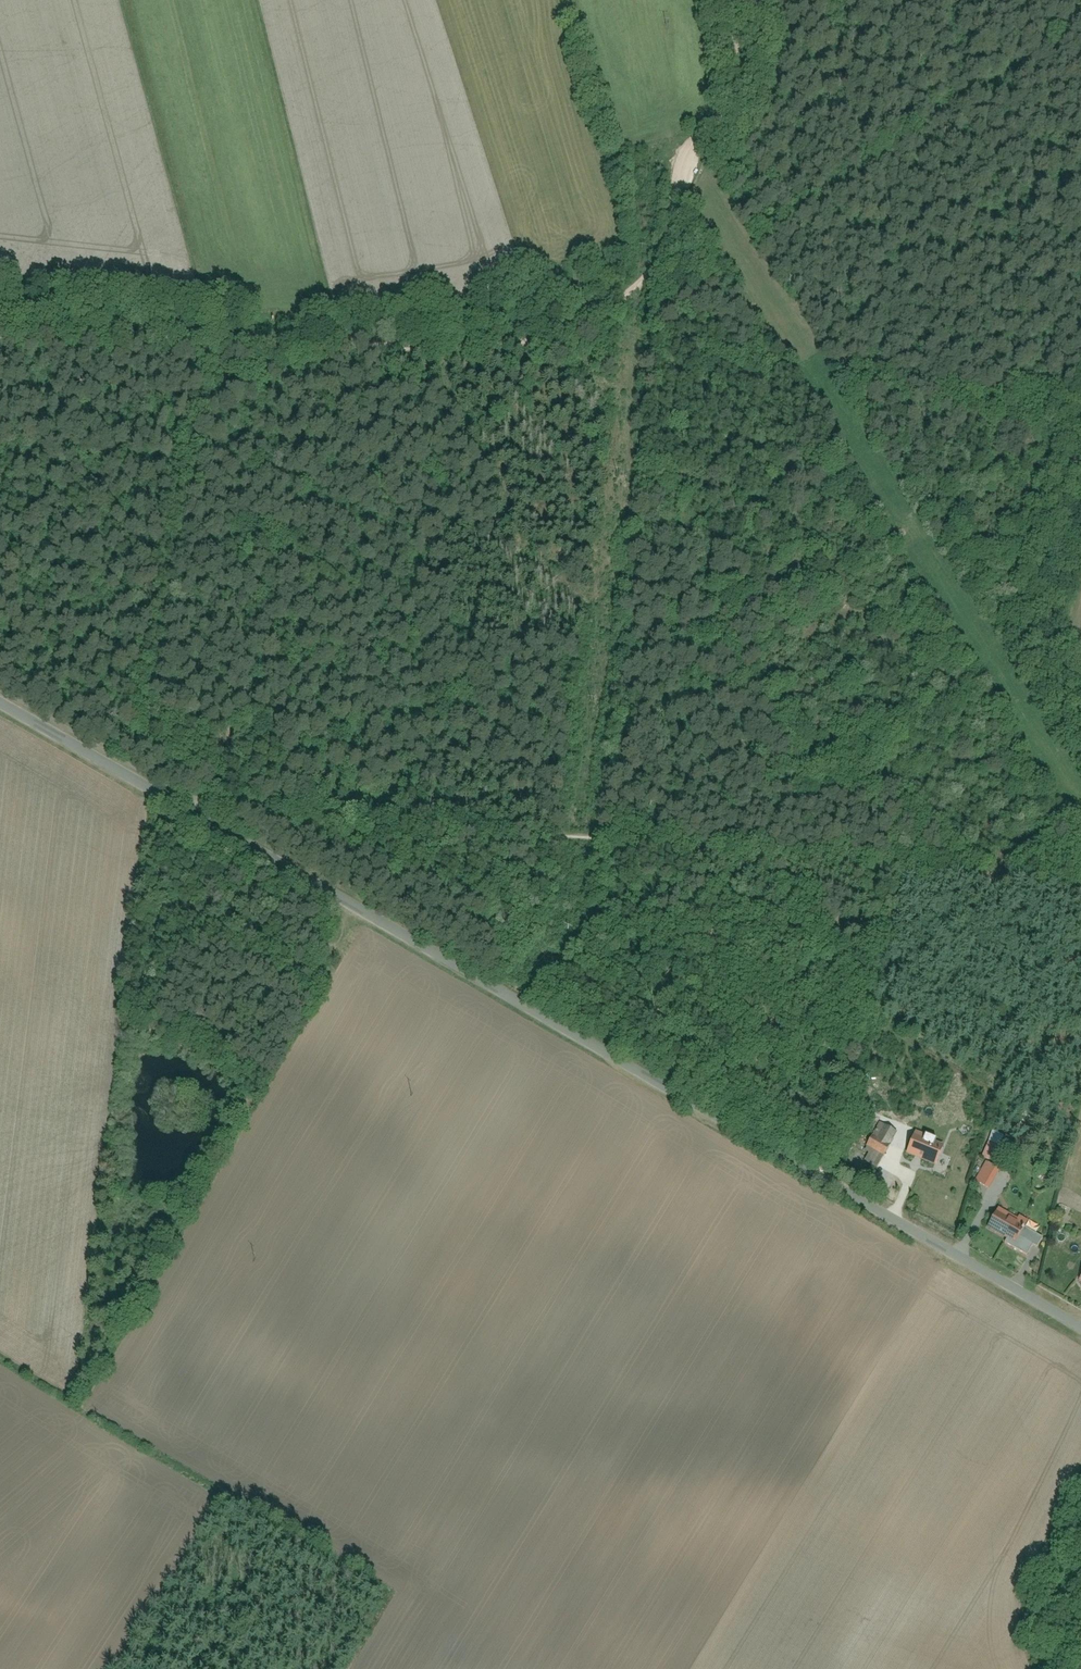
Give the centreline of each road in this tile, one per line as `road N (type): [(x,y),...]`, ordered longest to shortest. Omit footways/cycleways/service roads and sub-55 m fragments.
road 1 (unclassified): [(0,702),(1080,1328)]
road 2 (track): [(0,344),(565,340),(660,274),(670,163),(732,103),(731,0)]
road 3 (track): [(1080,652),(1059,631),(1080,514)]

